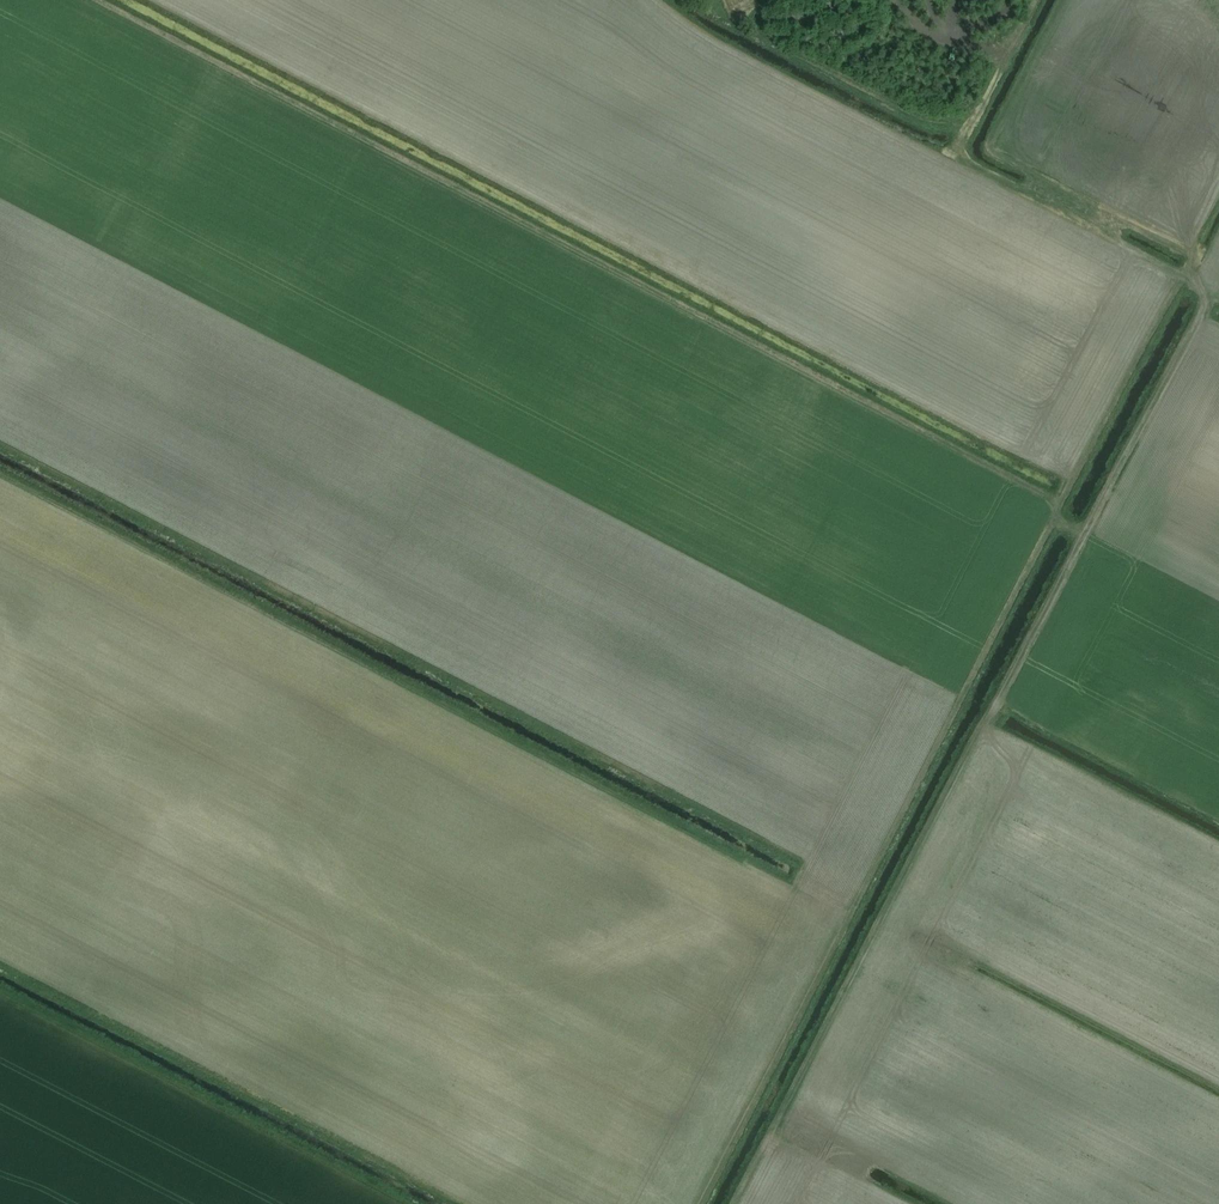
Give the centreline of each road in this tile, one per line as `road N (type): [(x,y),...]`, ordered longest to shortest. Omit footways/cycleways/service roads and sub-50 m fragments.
road 1 (track): [(1038,0),(969,134)]

